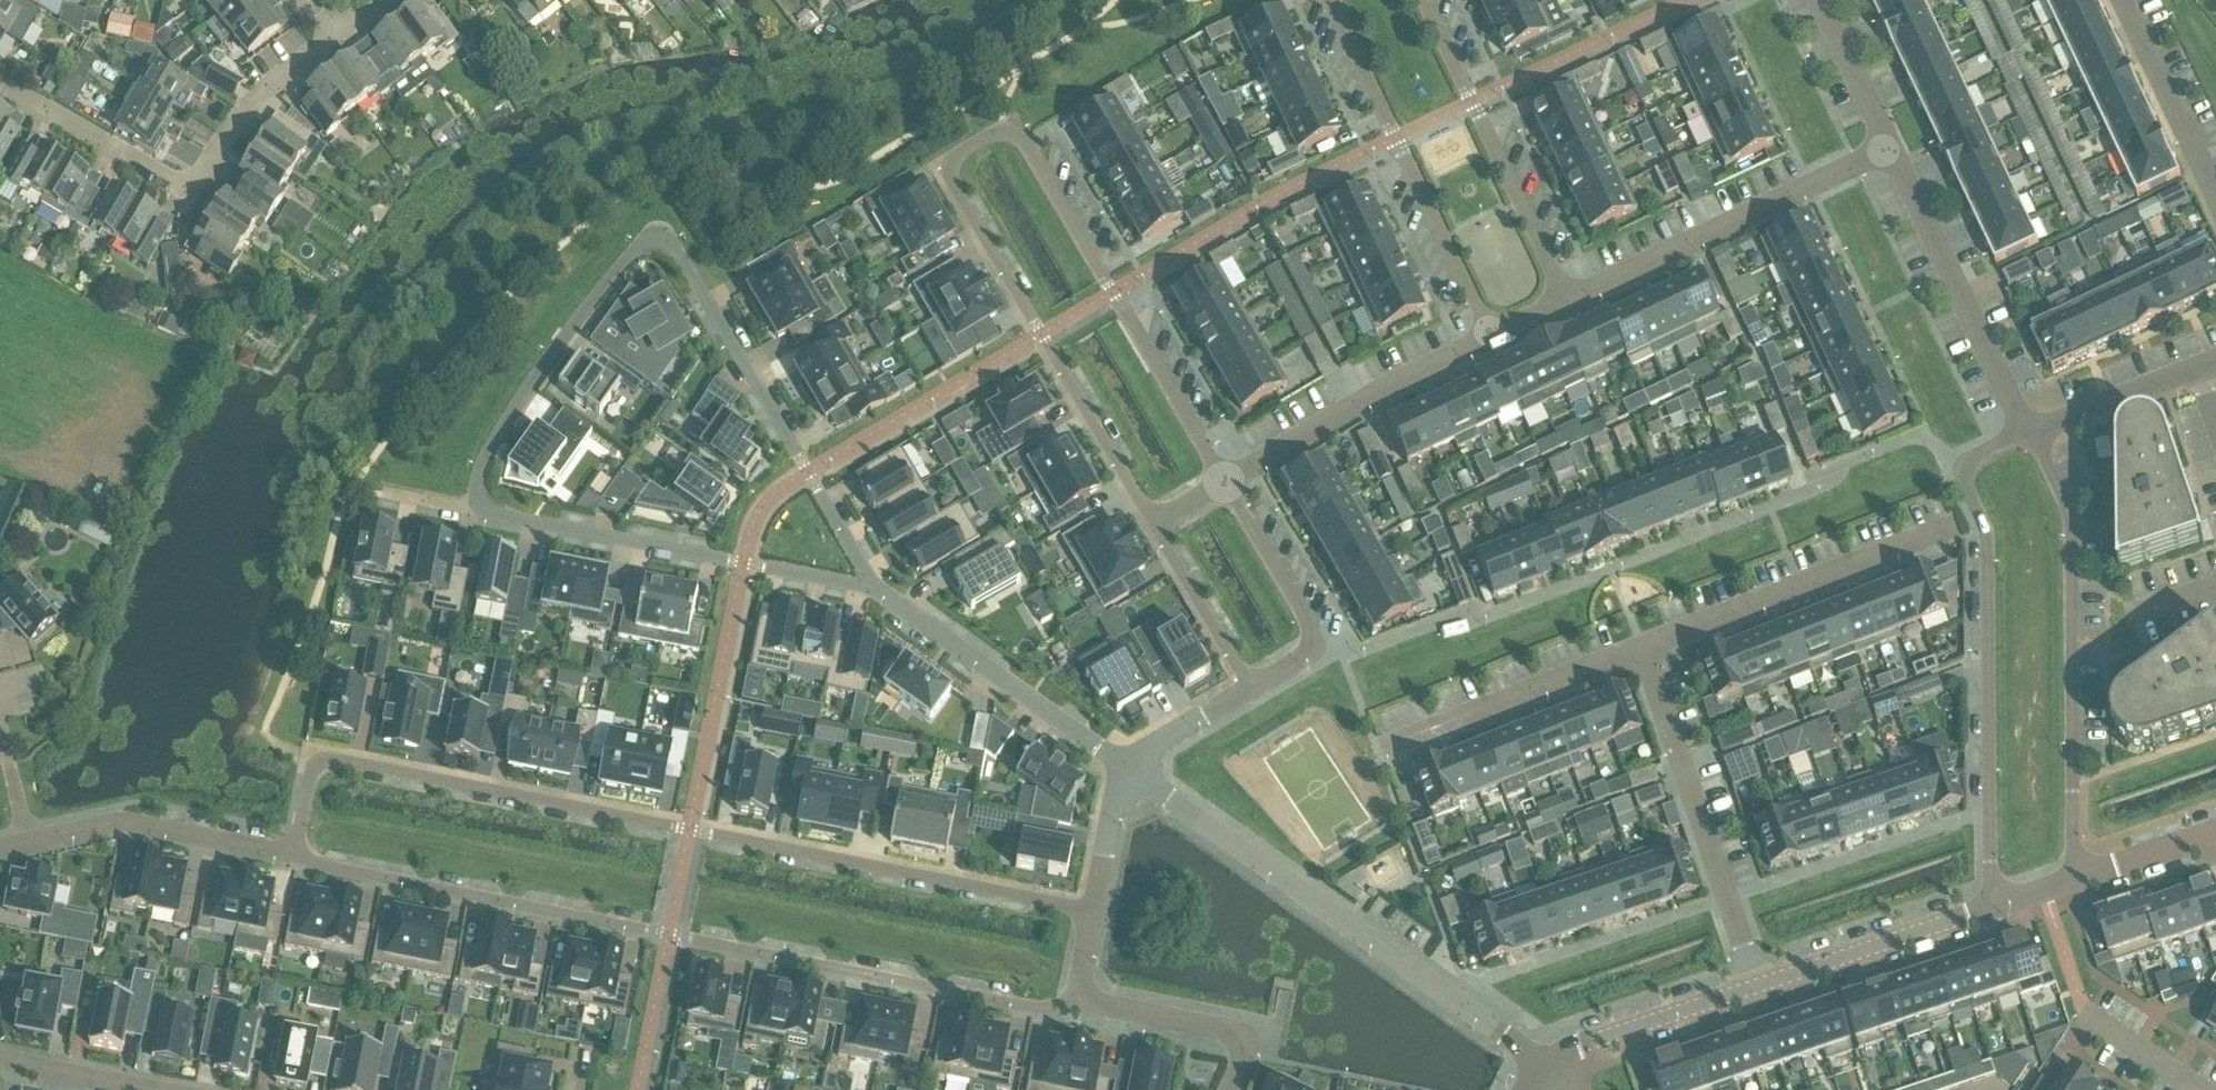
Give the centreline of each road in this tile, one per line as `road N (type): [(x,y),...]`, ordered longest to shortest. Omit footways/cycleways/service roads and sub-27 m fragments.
road 1 (residential): [(1224,482),(1029,146),(1000,131),(957,156),(952,182),(1154,520)]
road 2 (residential): [(1095,913),(330,758),(309,776),(294,856)]
road 3 (residential): [(294,856),(1047,1009),(1080,999)]
road 4 (residential): [(877,590),(673,247),(658,239),(640,243),(523,394),(483,463),(475,510)]
road 5 (residential): [(2027,429),(1970,460),(1963,477),(1987,541),(1993,904)]
road 6 (residential): [(1544,1064),(1132,772)]
road 7 (residential): [(2076,877),(2071,517),(2035,433)]
road 8 (residential): [(0,84),(171,189),(210,172),(266,97),(333,38)]
road 9 (residential): [(475,510),(877,590)]
road 10 (residential): [(1334,0),(1492,338)]
road 11 (residential): [(1758,987),(1642,648)]
road 12 (residential): [(1567,301),(1890,147)]
road 13 (residential): [(1642,648),(1953,524)]
road 14 (residential): [(1567,301),(1423,0)]
road 15 (residential): [(2027,429),(1890,147)]
road 16 (residential): [(1132,772),(877,590)]
road 17 (residential): [(1224,482),(1492,338)]
road 18 (residential): [(294,856),(127,821),(0,848)]
road 19 (residential): [(1377,752),(1642,648)]
road 20 (residential): [(1251,691),(1305,659),(1309,626),(1224,482)]
road 21 (tertiary): [(1993,904),(1758,987)]
road 22 (tertiary): [(1758,987),(1544,1064)]
road 23 (residential): [(1229,1089),(1244,1055),(1236,1033),(1080,999)]
road 24 (residential): [(2215,194),(2127,0)]
road 25 (residential): [(1154,520),(1251,691)]
road 26 (residential): [(2035,433),(2215,361)]
road 27 (residential): [(1890,147),(1820,0)]
road 28 (residential): [(0,1061),(145,1089)]
road 29 (residential): [(1095,913),(1116,797),(1132,772)]
road 30 (tertiary): [(2215,831),(2076,877)]
road 31 (residential): [(1132,772),(1149,748),(1251,691)]
road 32 (residential): [(2203,1089),(2084,1015)]

